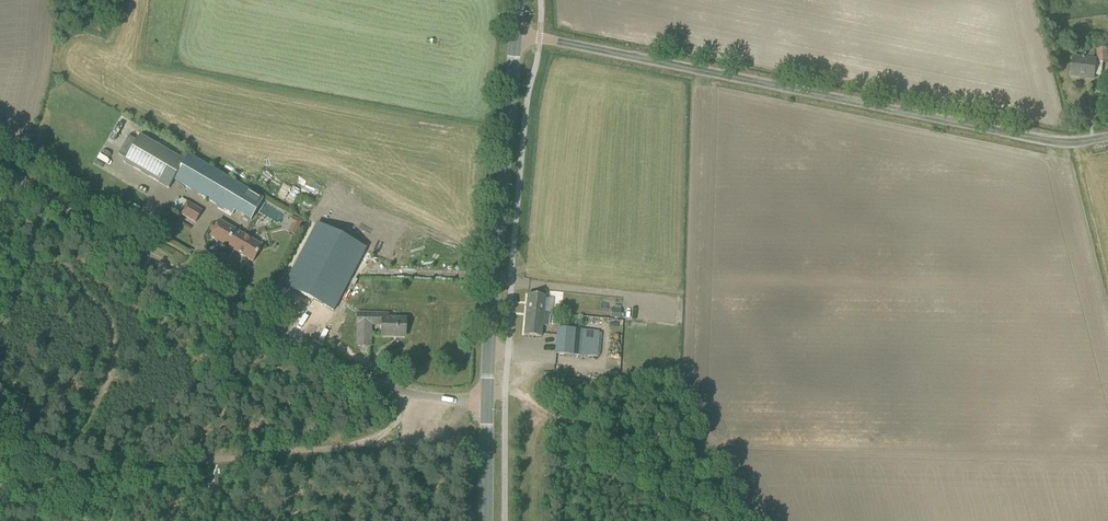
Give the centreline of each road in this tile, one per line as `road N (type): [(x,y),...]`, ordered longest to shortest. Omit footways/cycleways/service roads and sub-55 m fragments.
road 1 (unclassified): [(516,34),(1031,143),(1107,139)]
road 2 (unclassified): [(486,399),(414,394),(362,377),(0,171)]
road 3 (track): [(0,494),(373,441),(399,421),(414,394)]
road 4 (tertiary): [(486,399),(516,34)]
road 5 (tertiary): [(486,520),(486,399)]

